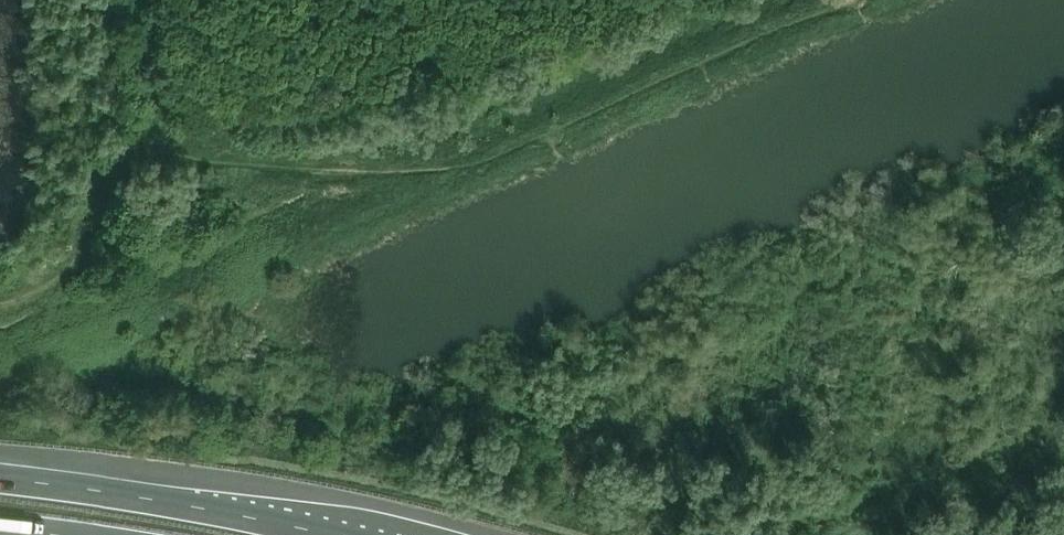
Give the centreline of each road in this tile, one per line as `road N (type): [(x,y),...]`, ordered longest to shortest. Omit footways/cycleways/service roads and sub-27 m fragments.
road 1 (motorway): [(332,534),(0,477)]

